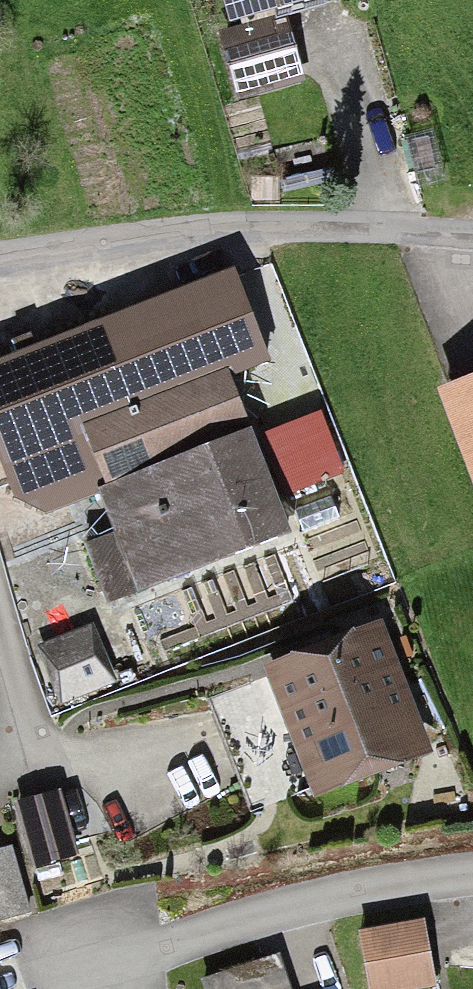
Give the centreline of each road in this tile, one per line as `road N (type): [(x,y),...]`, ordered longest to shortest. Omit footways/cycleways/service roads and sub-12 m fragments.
road 1 (residential): [(472,230),(245,219),(0,253)]
road 2 (residential): [(472,876),(324,901),(64,979)]
road 3 (residential): [(0,608),(46,765)]

